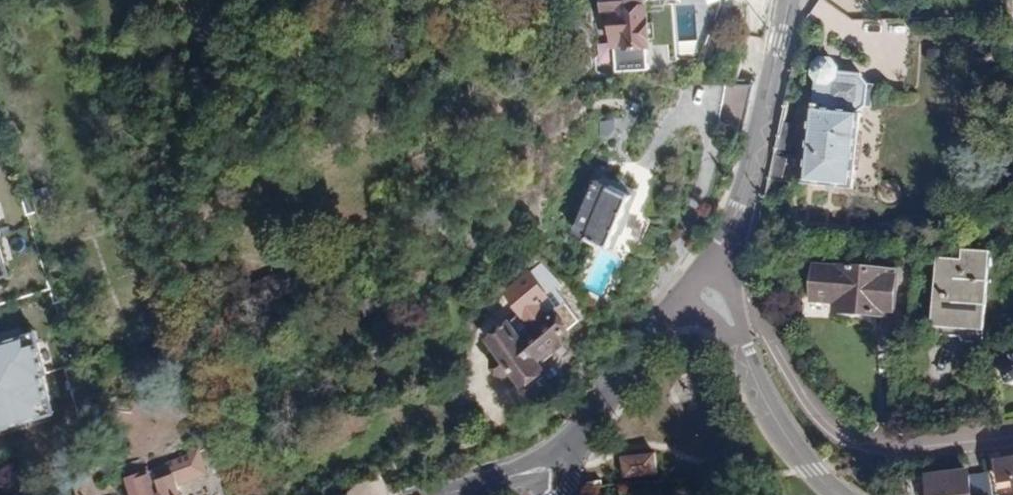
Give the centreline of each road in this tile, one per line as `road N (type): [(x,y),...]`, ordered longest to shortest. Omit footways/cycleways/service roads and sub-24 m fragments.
road 1 (residential): [(1012,432),(894,444),(846,437),(807,400),(756,319),(729,298)]
road 2 (tertiary): [(710,266),(741,206),(788,0)]
road 3 (residential): [(683,300),(562,471)]
road 4 (tertiary): [(839,494),(808,470),(740,343)]

